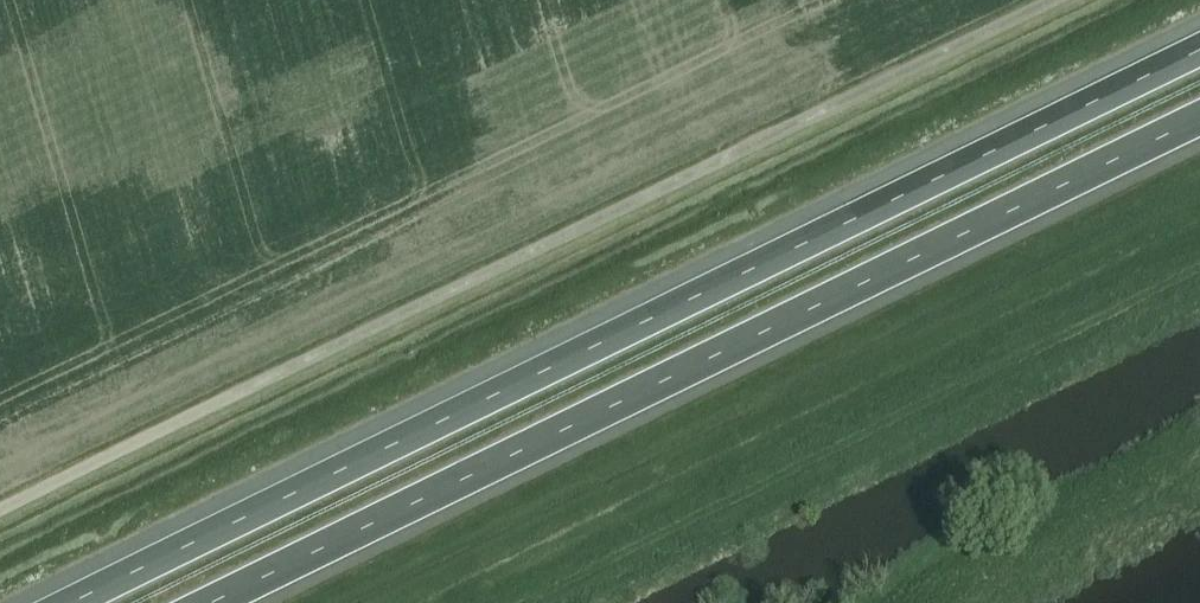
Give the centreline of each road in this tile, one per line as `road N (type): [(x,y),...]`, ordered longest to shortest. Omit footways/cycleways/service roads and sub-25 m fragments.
road 1 (motorway): [(1199,49),(74,602)]
road 2 (unclassified): [(0,508),(1049,0)]
road 3 (motorway): [(211,602),(1199,121)]

